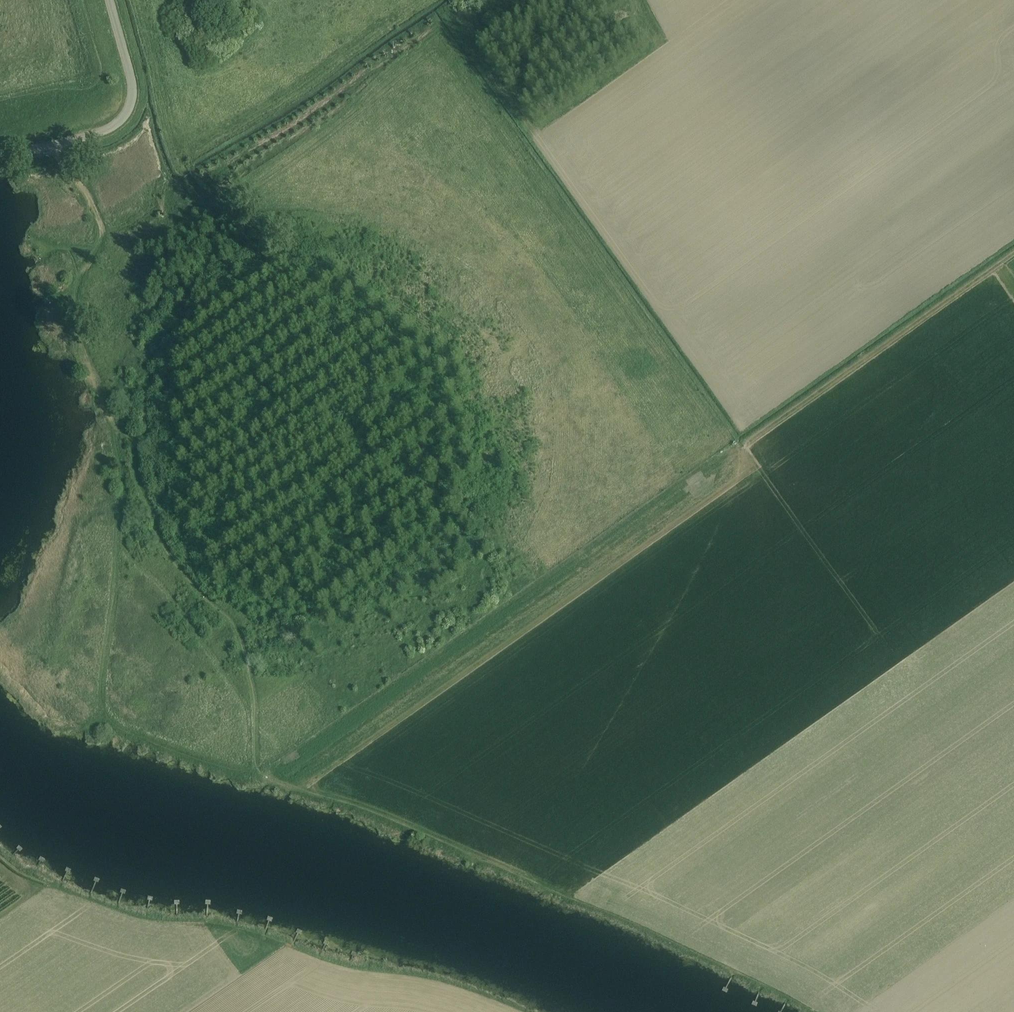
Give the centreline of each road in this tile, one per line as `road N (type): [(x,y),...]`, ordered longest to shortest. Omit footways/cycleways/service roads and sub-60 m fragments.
road 1 (unclassified): [(0,153),(75,142),(114,127),(130,108),(133,84),(111,0)]

